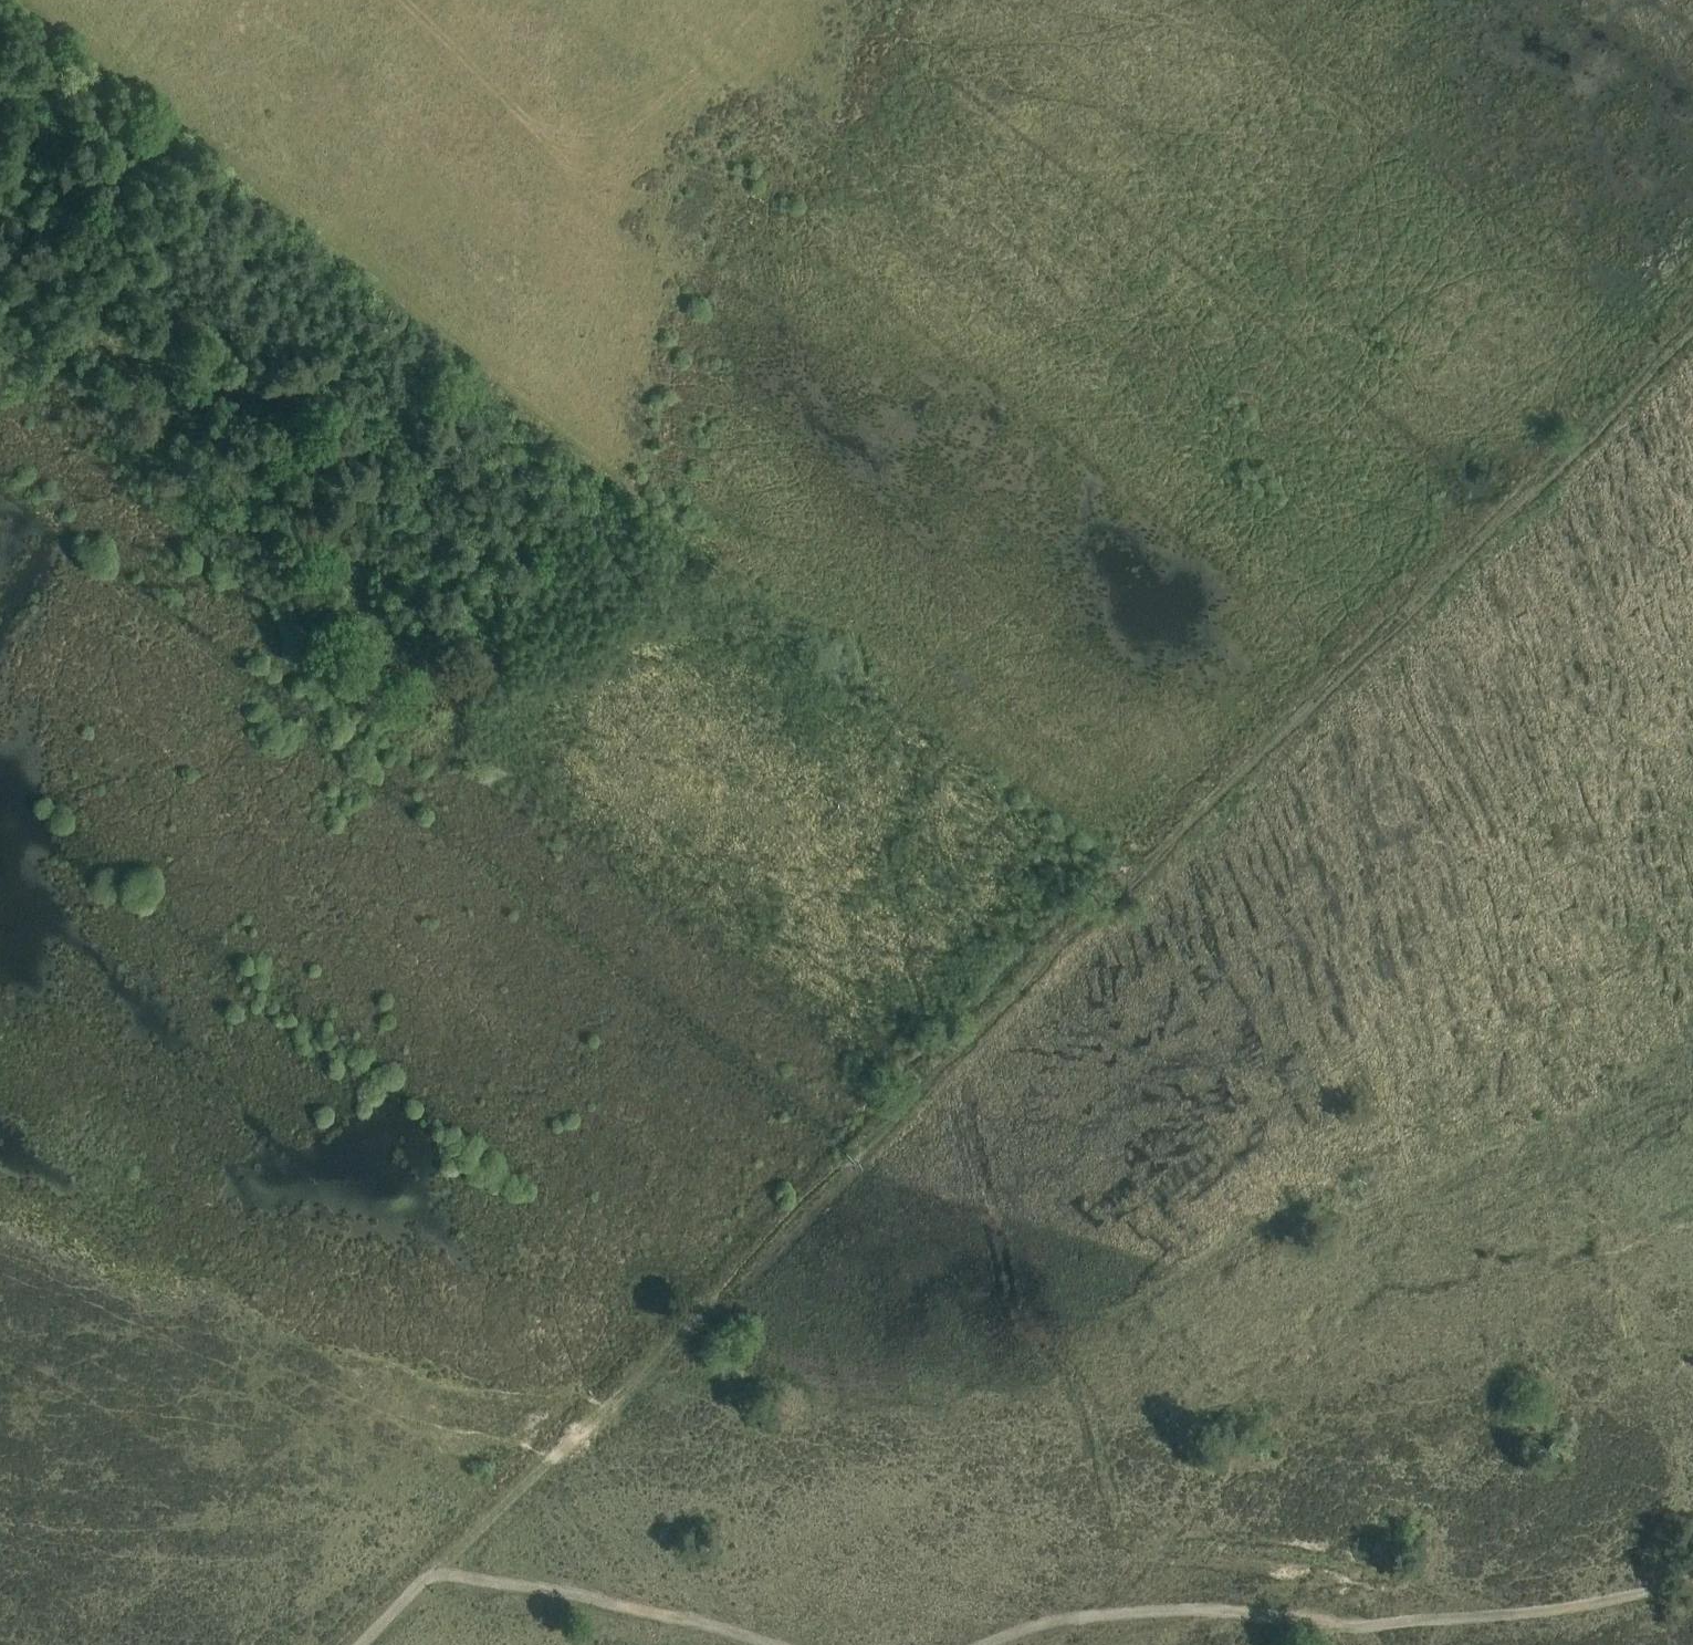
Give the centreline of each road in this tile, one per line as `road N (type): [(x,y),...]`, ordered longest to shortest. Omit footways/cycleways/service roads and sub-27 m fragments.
road 1 (track): [(978,1644),(1109,1613),(1234,1609),(1329,1625),(1406,1622),(1553,1610),(1692,1582)]
road 2 (track): [(850,1158),(358,1644)]
road 3 (track): [(444,1564),(764,1644)]

